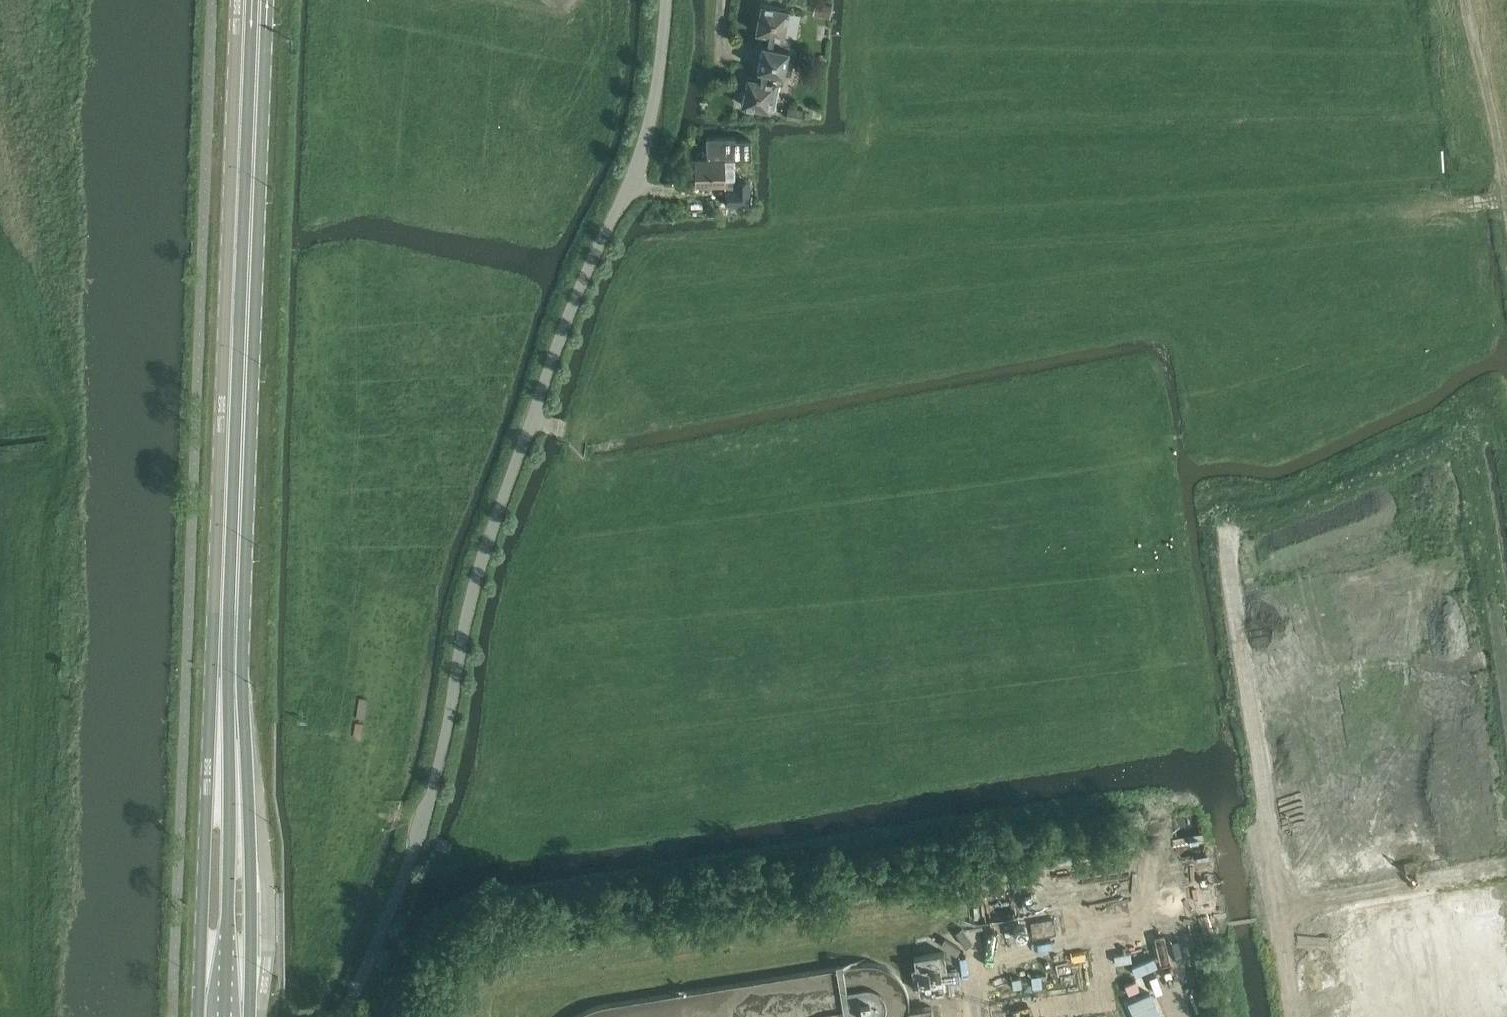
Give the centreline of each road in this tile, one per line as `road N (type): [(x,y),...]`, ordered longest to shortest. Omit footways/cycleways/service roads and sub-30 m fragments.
road 1 (unclassified): [(340,1016),(419,839),(487,548),(585,282),(640,163),(666,0)]
road 2 (primary): [(267,0),(243,648)]
road 3 (primary): [(230,1016),(251,935),(241,745)]
road 4 (primary): [(241,745),(230,854),(230,1016)]
road 5 (track): [(1506,205),(1475,0)]

